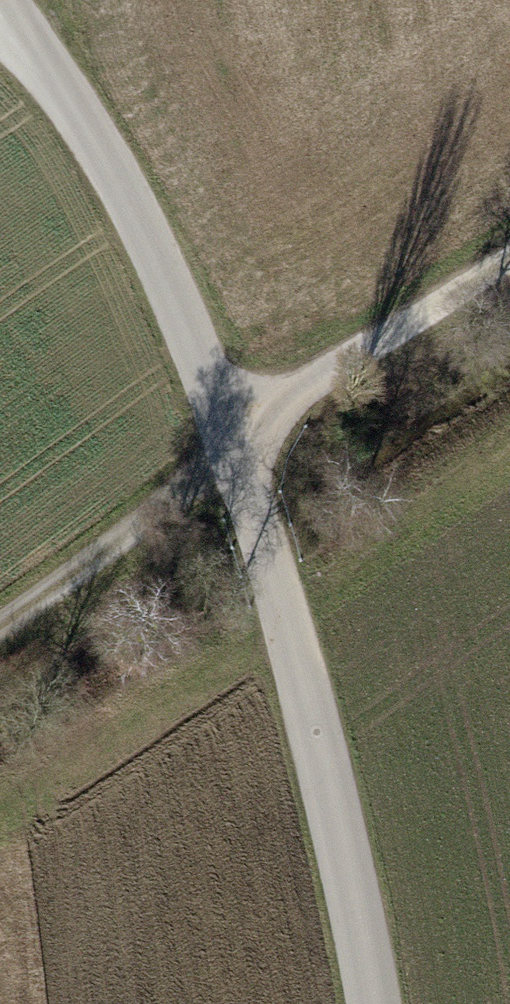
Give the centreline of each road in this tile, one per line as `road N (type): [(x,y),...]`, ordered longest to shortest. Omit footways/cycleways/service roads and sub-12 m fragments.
road 1 (unclassified): [(0,0),(127,197),(250,489),(355,865),(373,1003)]
road 2 (track): [(509,256),(324,373),(235,454),(0,624)]

